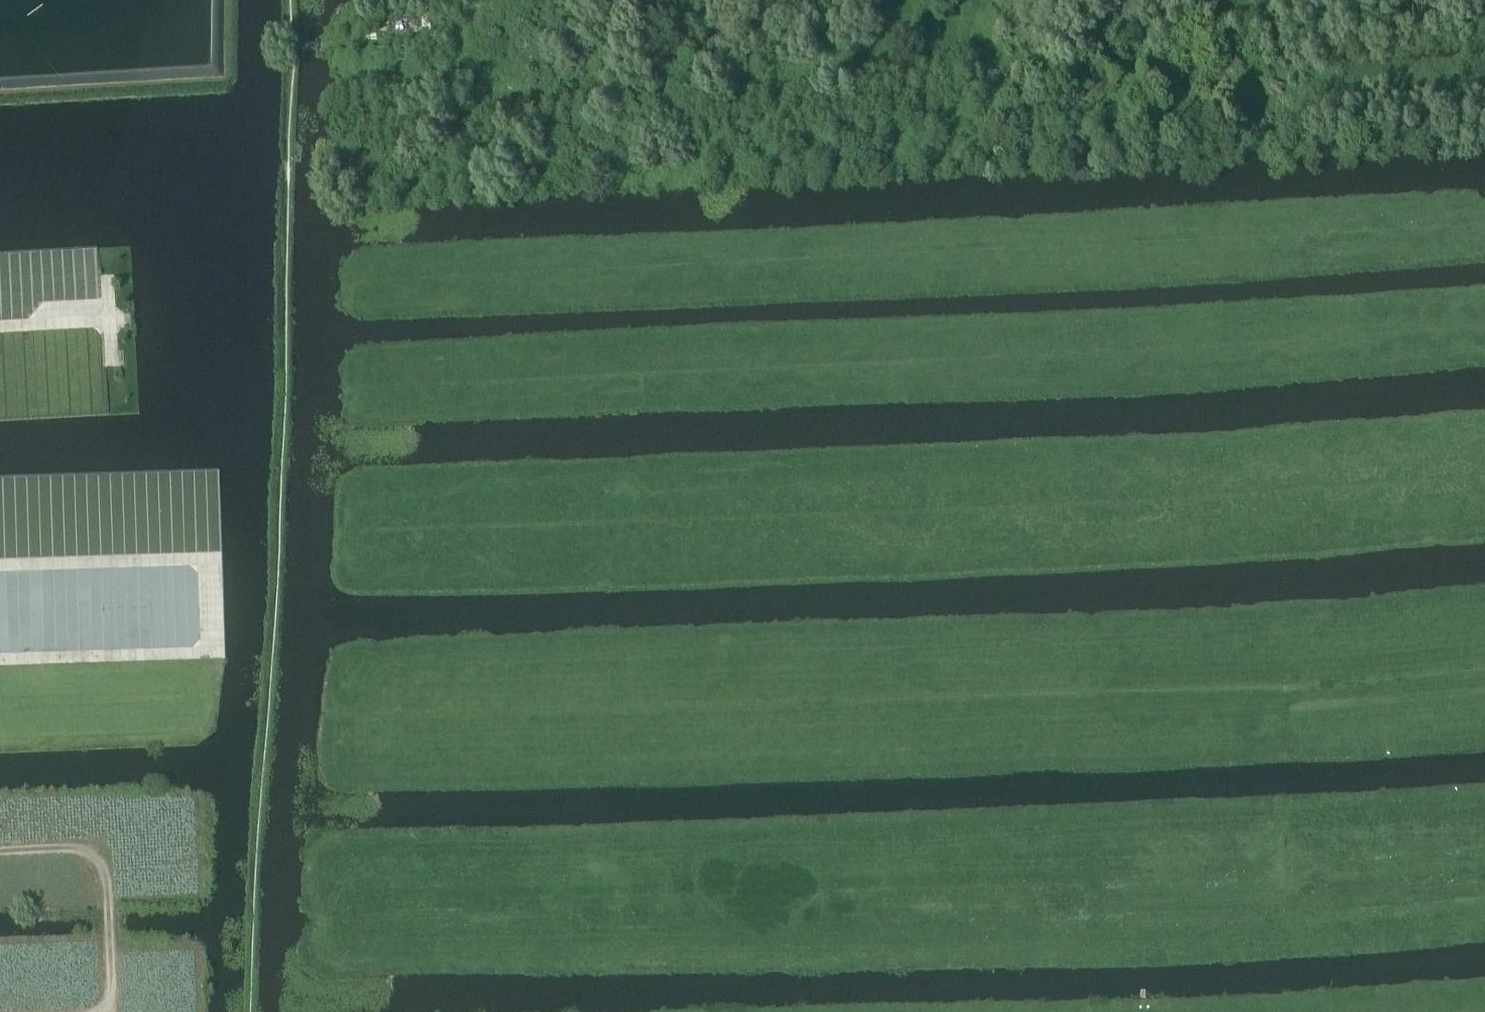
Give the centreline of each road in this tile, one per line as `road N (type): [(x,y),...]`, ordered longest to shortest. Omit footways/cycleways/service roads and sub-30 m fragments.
road 1 (track): [(114,1011),(106,860),(73,846),(0,849)]
road 2 (track): [(0,696),(161,690)]

